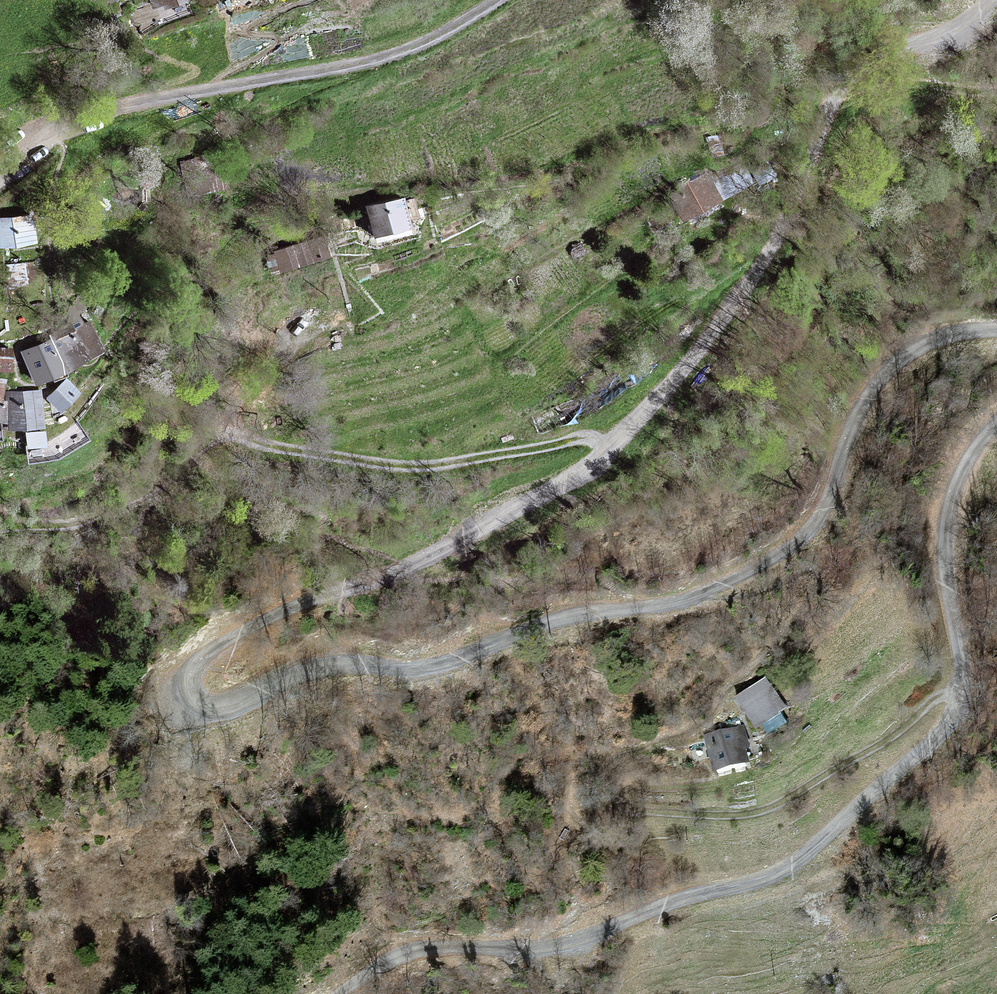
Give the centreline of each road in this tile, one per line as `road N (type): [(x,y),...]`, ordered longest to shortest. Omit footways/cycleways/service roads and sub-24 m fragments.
road 1 (track): [(996,5),(965,33),(880,59),(846,87),(792,231),(746,310),(618,449),(520,512),(409,569),(326,592),(227,642),(198,665),(189,682),(197,703),(217,711),(244,705),(329,667),(433,674),(582,620),(676,610),(772,571),(825,520),(868,394),(892,359),(996,332)]
road 2 (track): [(996,429),(961,465),(947,498),(965,675),(960,717),(850,826),(796,867),(751,885),(672,901),(576,940),(531,949),(440,945),(392,957),(354,993)]
road 3 (track): [(514,0),(452,43),(278,91),(105,120),(0,187)]

